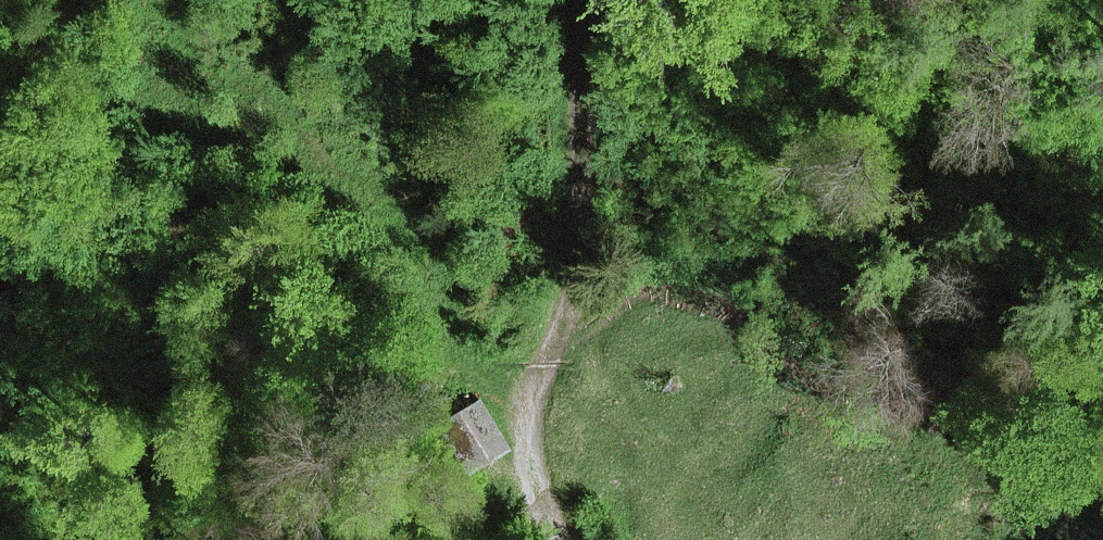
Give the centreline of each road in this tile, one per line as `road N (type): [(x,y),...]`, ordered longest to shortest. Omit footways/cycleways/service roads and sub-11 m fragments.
road 1 (track): [(188,46),(265,102),(404,238),(462,354),(538,444)]
road 2 (track): [(587,0),(582,241),(575,295),(554,353)]
road 3 (track): [(554,353),(538,444),(564,539)]

